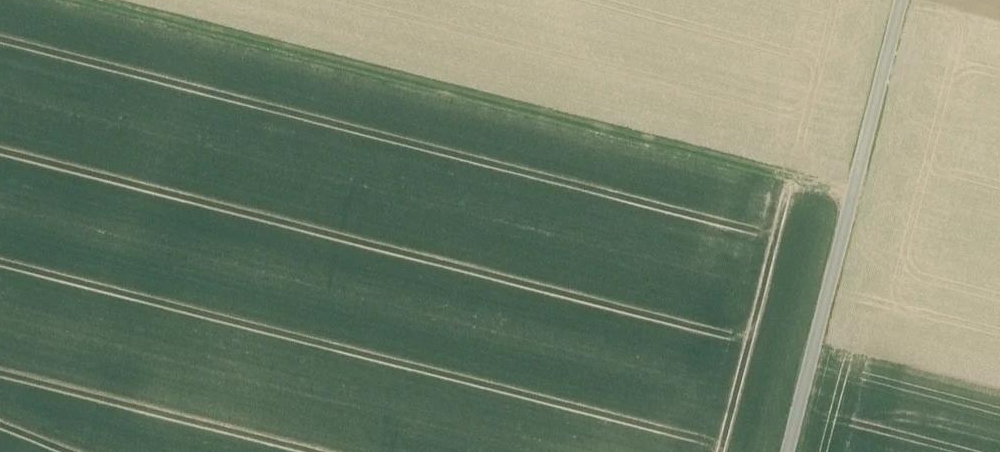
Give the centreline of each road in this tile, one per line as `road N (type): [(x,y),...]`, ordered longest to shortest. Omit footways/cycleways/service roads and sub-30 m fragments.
road 1 (track): [(786,451),(902,0)]

